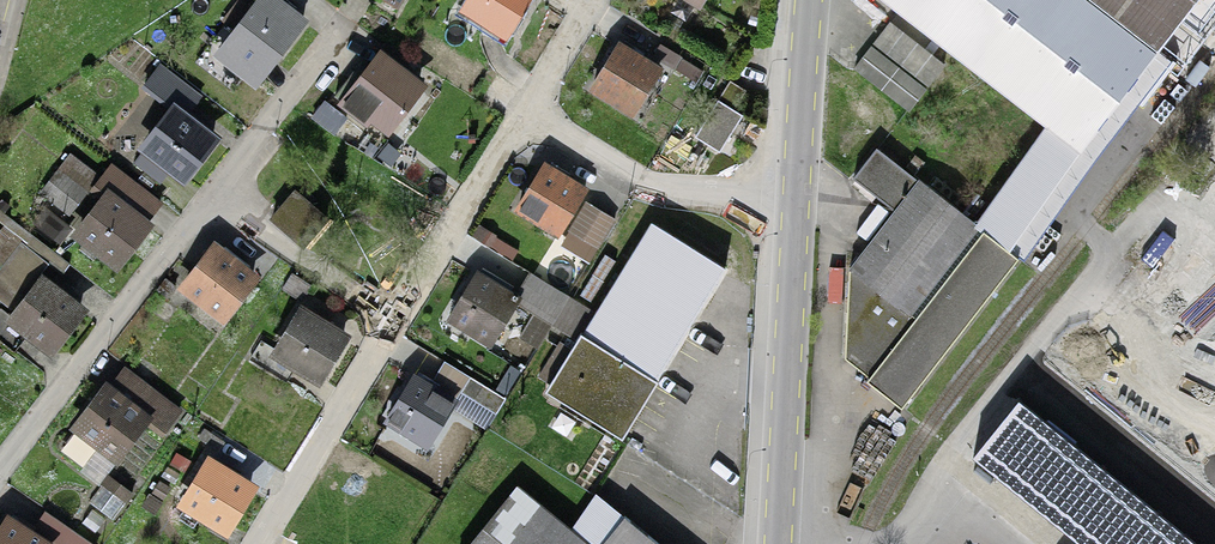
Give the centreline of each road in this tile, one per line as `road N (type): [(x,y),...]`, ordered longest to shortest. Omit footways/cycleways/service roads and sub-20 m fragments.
road 1 (residential): [(209,204),(53,388),(0,472)]
road 2 (unclassified): [(778,543),(796,206)]
road 3 (residential): [(523,119),(639,187),(796,206)]
road 4 (residential): [(260,543),(393,327)]
road 5 (residential): [(393,327),(523,119)]
road 6 (residential): [(346,27),(209,204)]
road 7 (residential): [(209,204),(393,327)]
road 8 (unclassified): [(796,206),(811,0)]
road 9 (residential): [(523,119),(596,0)]

